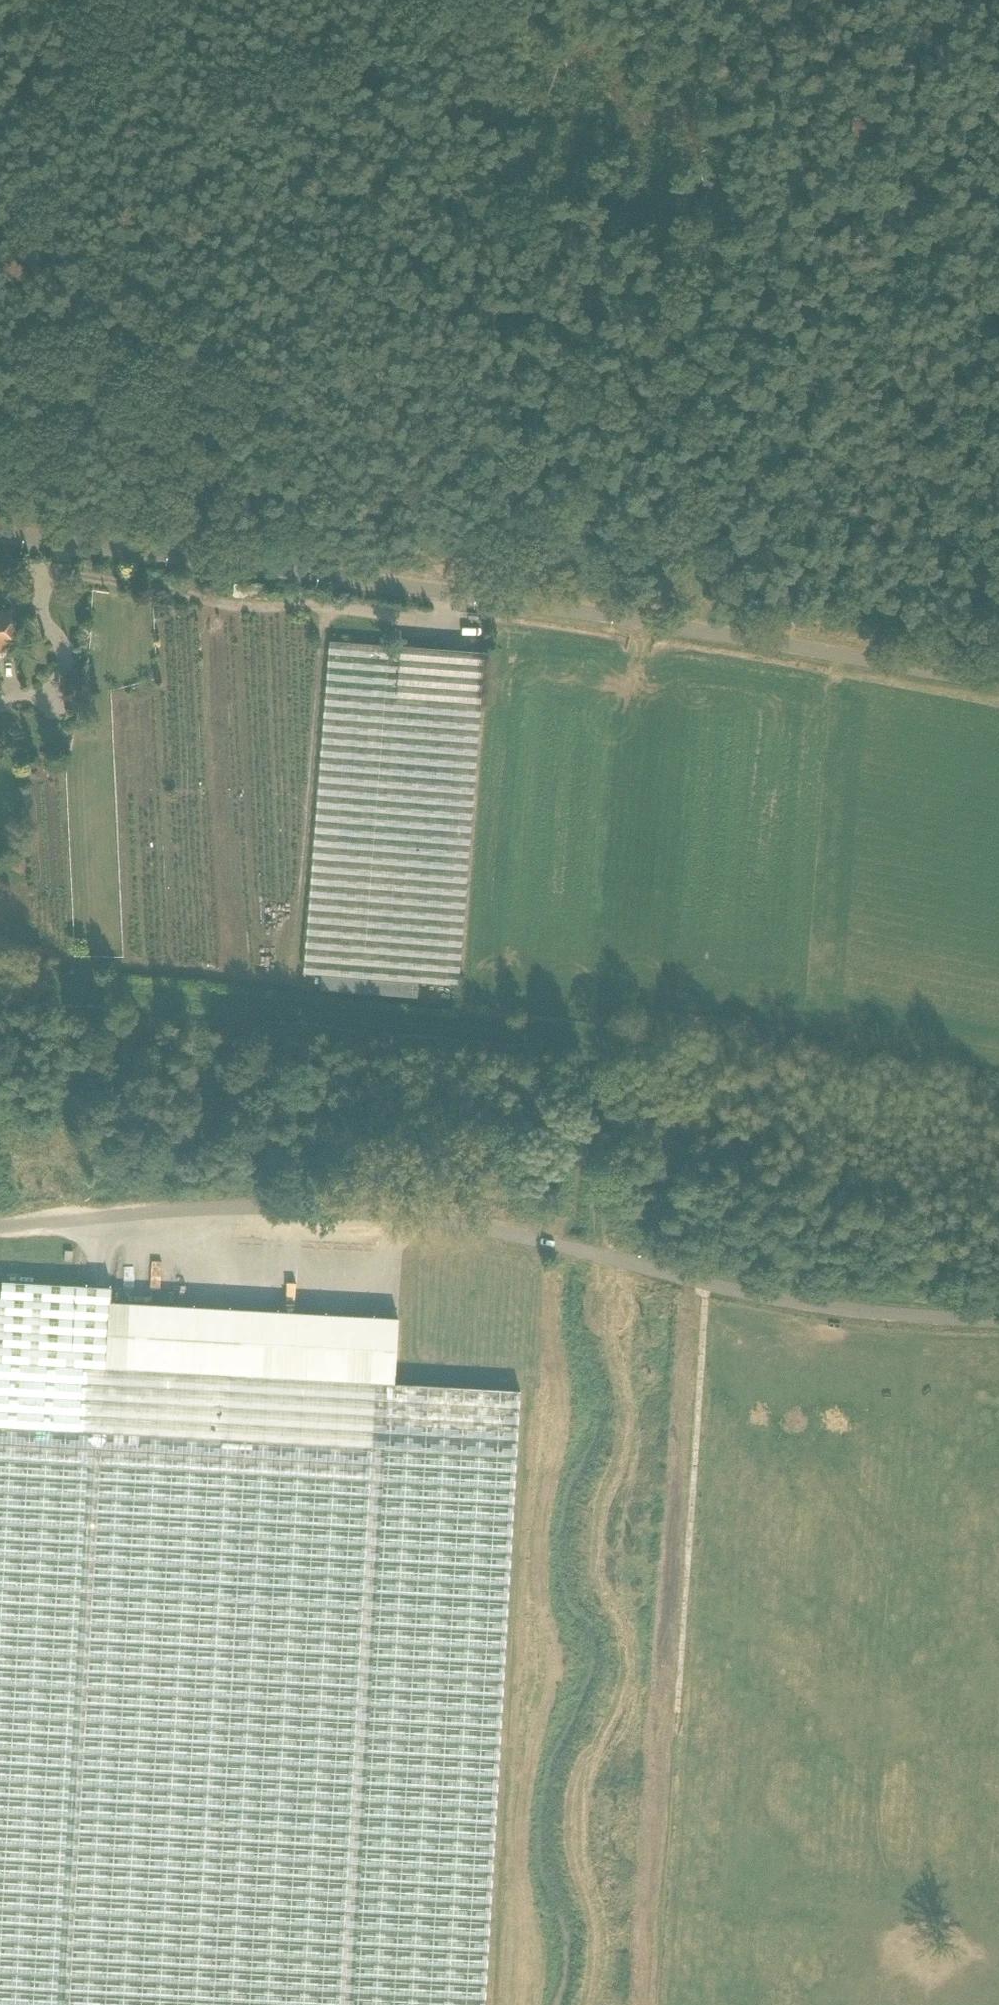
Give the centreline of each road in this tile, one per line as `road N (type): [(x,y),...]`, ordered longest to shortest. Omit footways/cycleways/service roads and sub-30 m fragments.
road 1 (unclassified): [(0,1229),(292,1206),(466,1224),(789,1303),(998,1320)]
road 2 (unclassified): [(998,684),(513,602),(0,534)]

